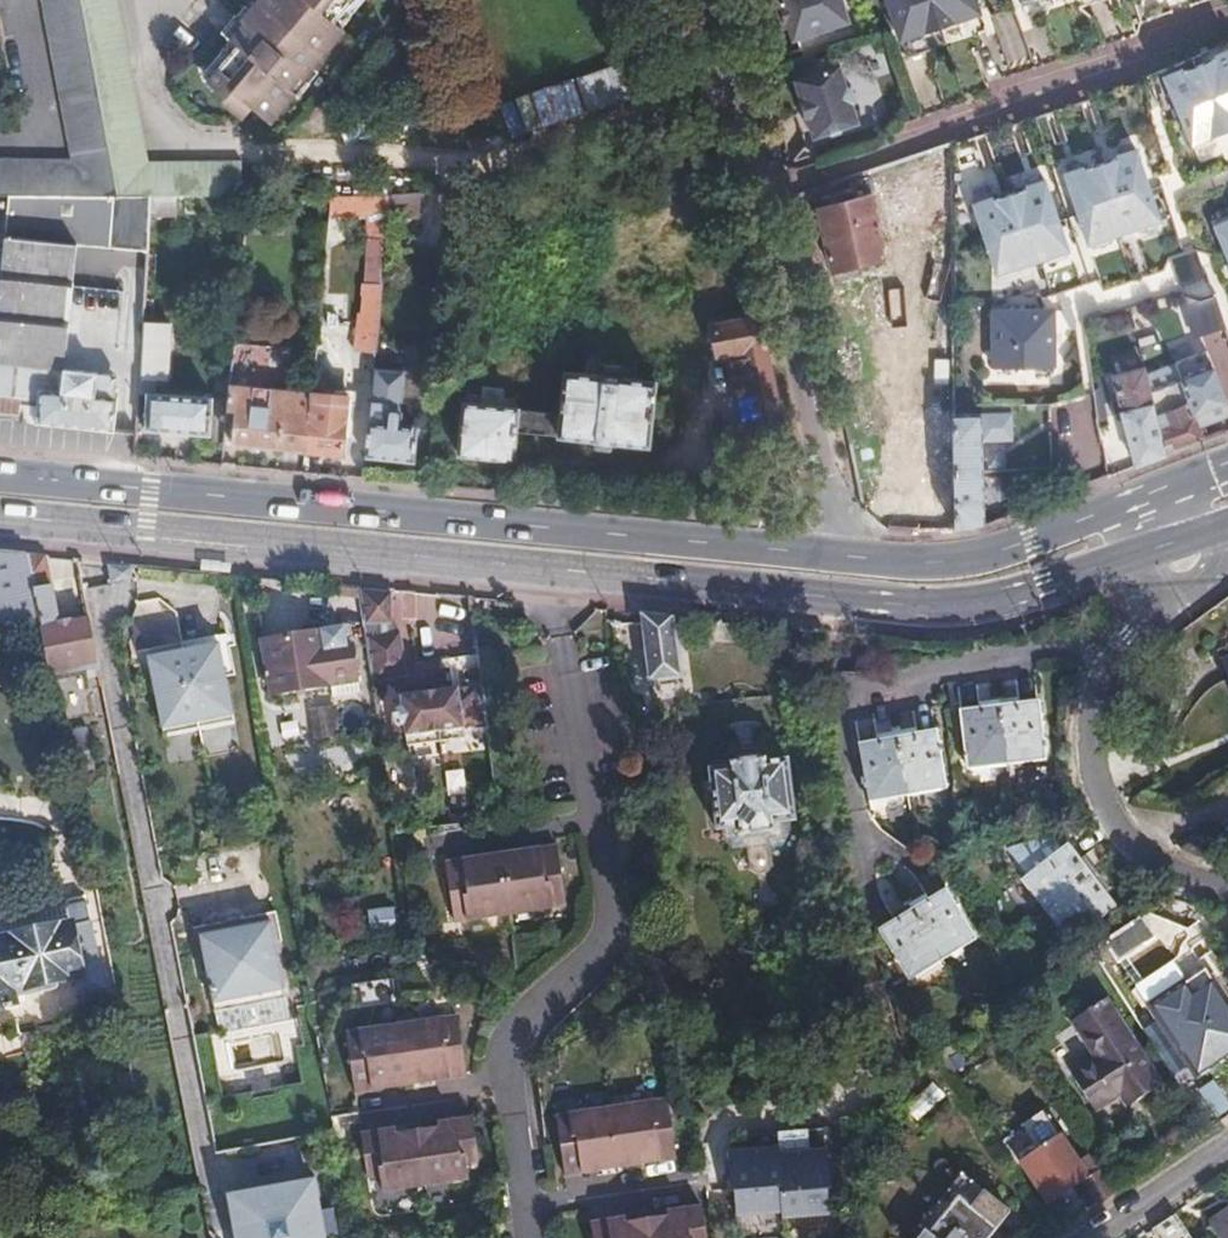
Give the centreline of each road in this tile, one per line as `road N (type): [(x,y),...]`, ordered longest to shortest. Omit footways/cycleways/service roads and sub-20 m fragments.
road 1 (primary): [(828,554),(0,475)]
road 2 (residential): [(212,1237),(78,522)]
road 3 (residential): [(522,1237),(495,1068),(522,1007),(593,936),(601,870),(536,566)]
road 4 (primary): [(536,566),(953,606),(1036,592),(1121,556)]
road 5 (residential): [(828,554),(714,0)]
road 6 (primary): [(78,522),(536,566)]
road 7 (residential): [(1227,894),(1198,890),(1131,854),(1101,817),(1085,770),(1084,721),(1107,663),(1173,596)]
road 8 (primary): [(1105,511),(969,560),(828,554)]
road 9 (residential): [(1075,1237),(1227,1140)]

